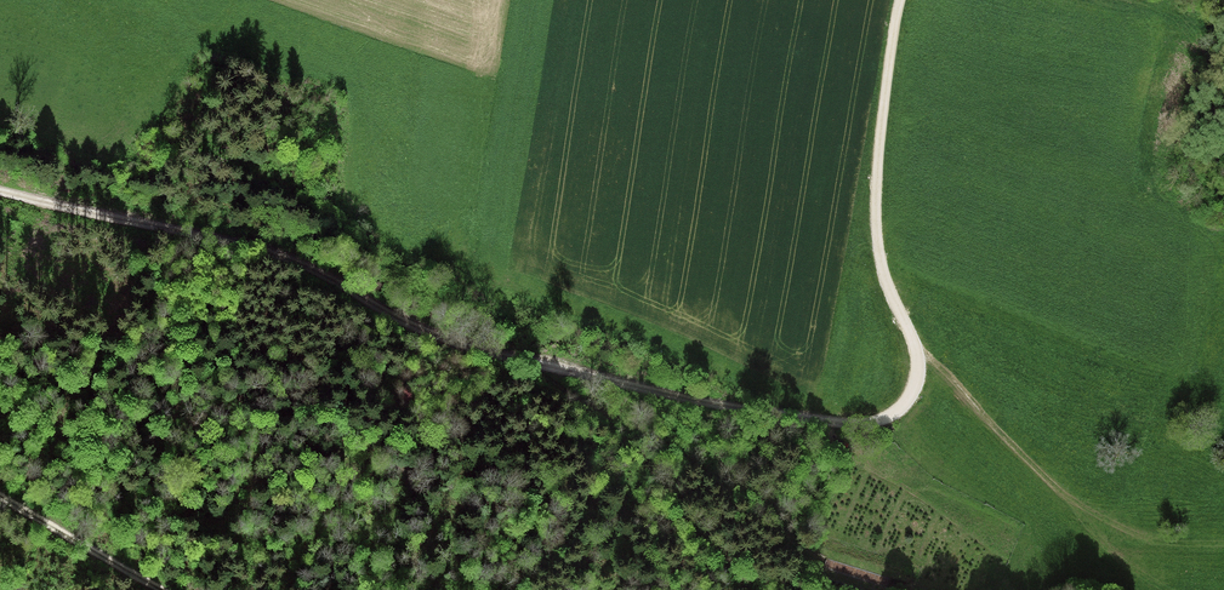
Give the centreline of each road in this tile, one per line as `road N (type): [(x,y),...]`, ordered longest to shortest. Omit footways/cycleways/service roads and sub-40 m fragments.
road 1 (track): [(901,0),(887,73),(876,247),(916,347),(918,376),(892,415),(863,423),(611,380),(414,329),(287,258),(0,190)]
road 2 (track): [(513,355),(694,462),(806,554)]
road 3 (track): [(582,401),(663,485),(745,589)]
road 4 (track): [(0,494),(162,589)]

